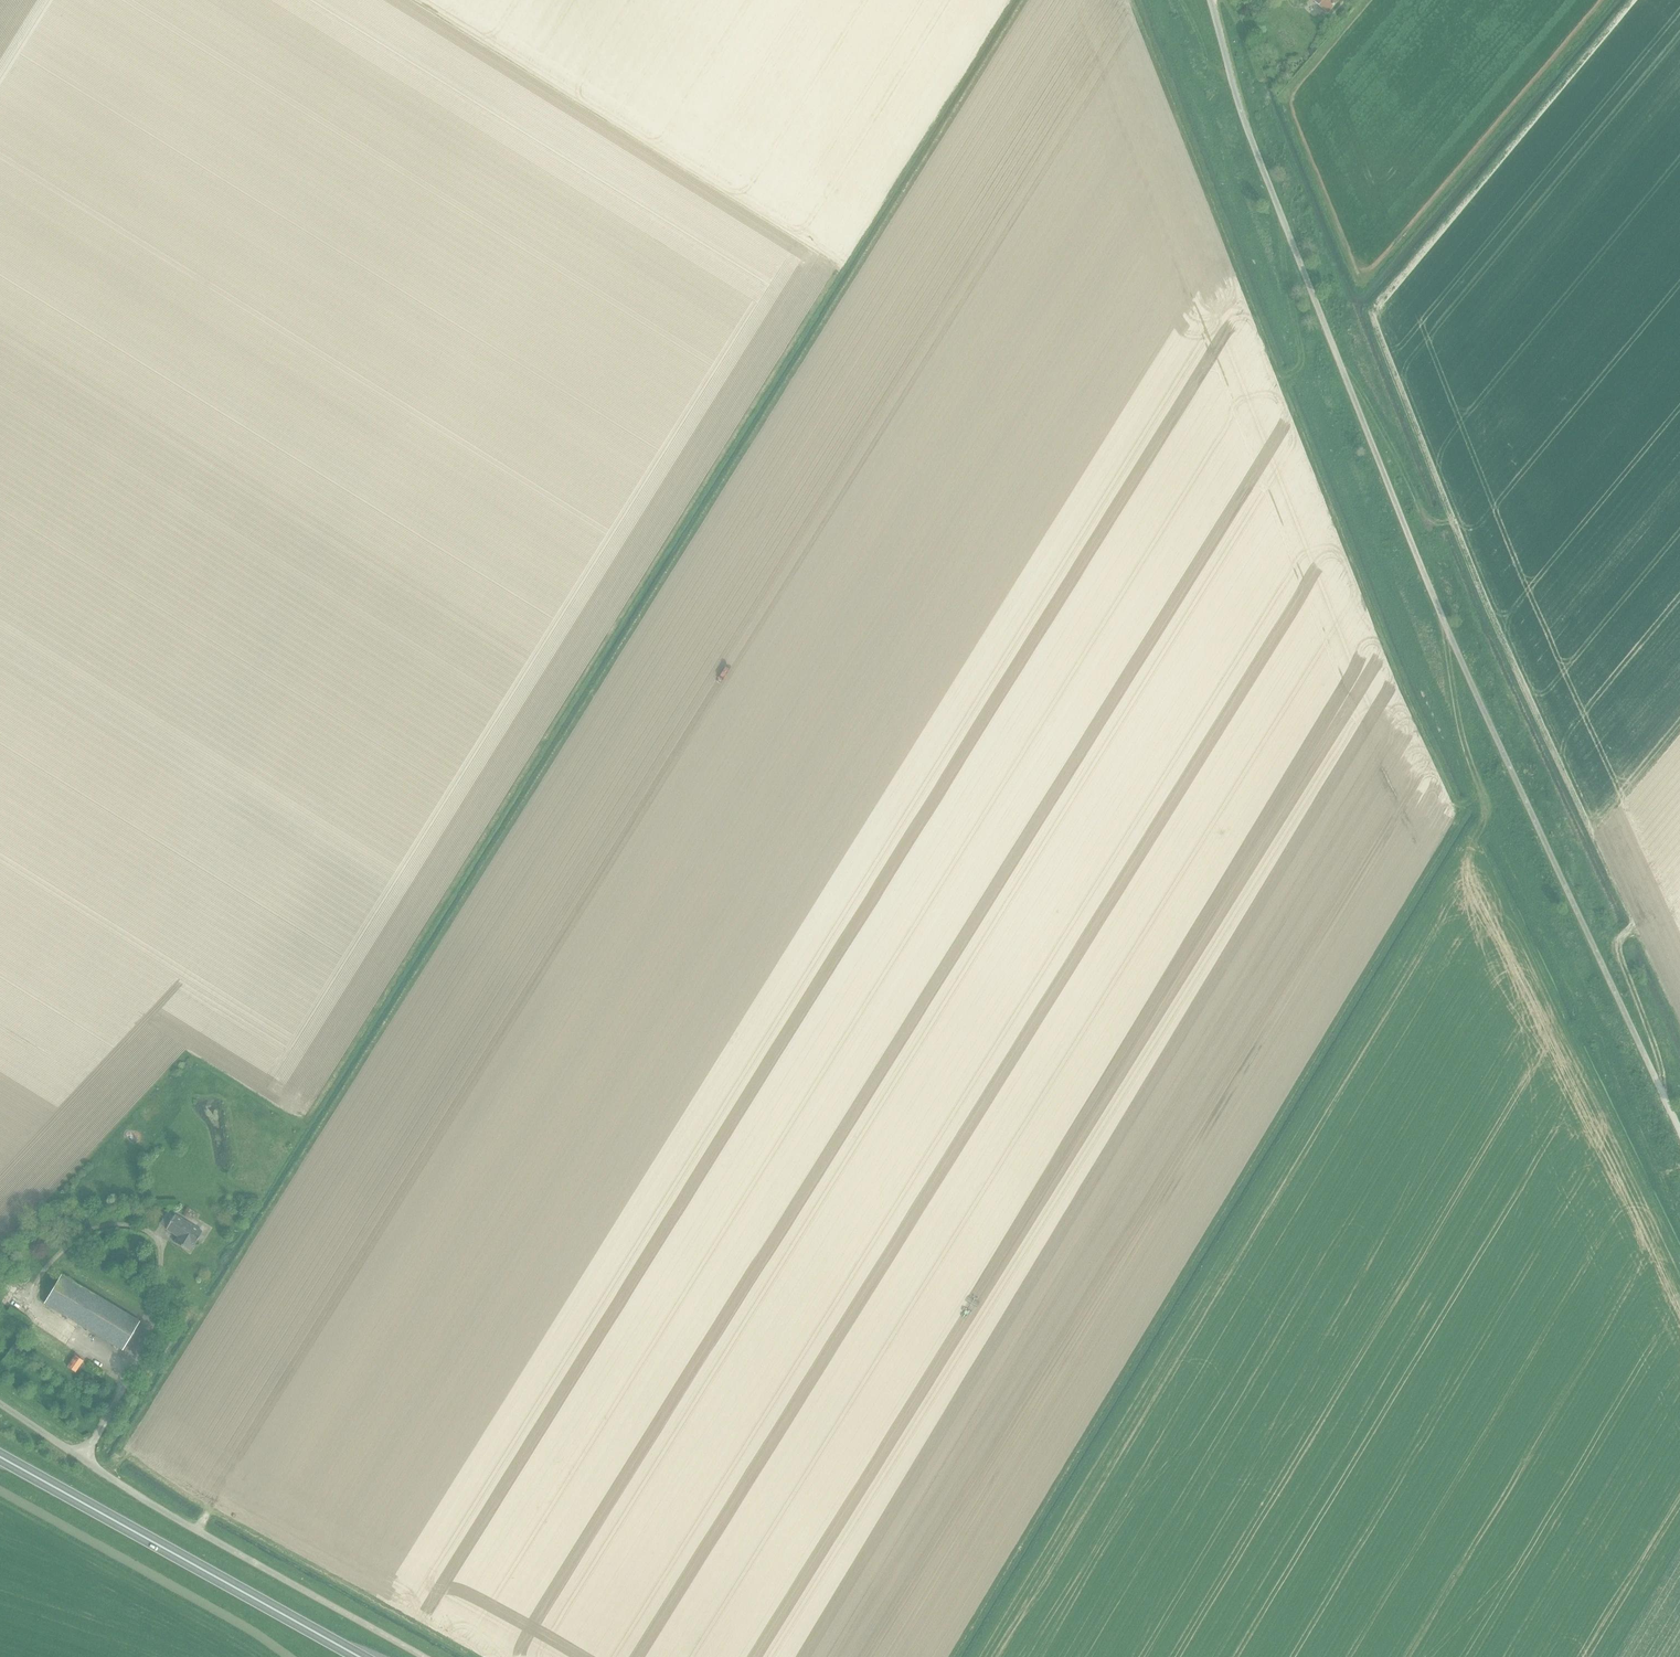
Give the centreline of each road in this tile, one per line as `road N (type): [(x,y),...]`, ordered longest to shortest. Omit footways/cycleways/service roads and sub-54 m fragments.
road 1 (unclassified): [(1679,1114),(1460,634),(1275,174),(1232,90),(1209,0)]
road 2 (unclassified): [(427,1656),(214,1540),(0,1403)]
road 3 (trunk): [(358,1656),(0,1457)]

